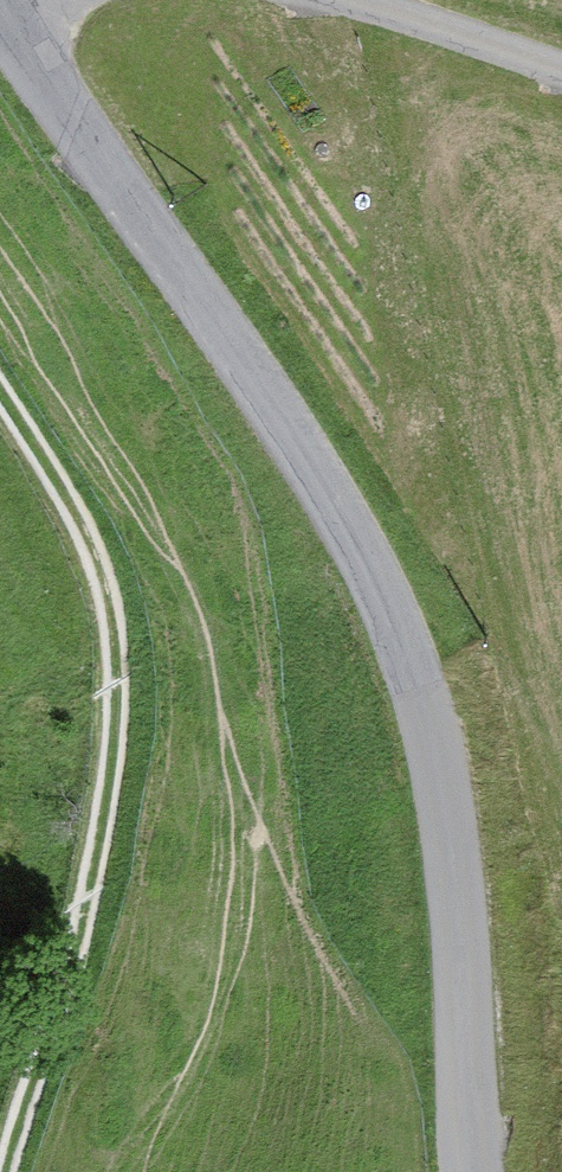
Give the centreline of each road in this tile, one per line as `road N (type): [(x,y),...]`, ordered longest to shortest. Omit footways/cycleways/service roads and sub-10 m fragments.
road 1 (unclassified): [(478,1171),(462,917),(439,746),(382,593),(4,0)]
road 2 (track): [(0,392),(73,501),(109,602),(113,690),(78,962),(5,1171)]
road 3 (unclassified): [(351,0),(561,65)]

